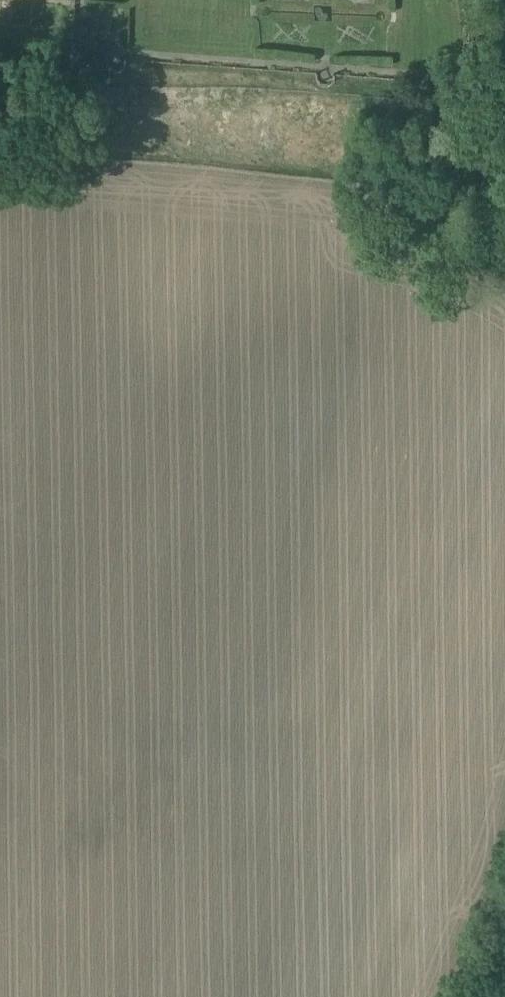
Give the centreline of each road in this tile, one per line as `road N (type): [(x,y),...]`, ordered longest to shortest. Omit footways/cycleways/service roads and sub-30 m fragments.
road 1 (track): [(203,822),(0,757)]

